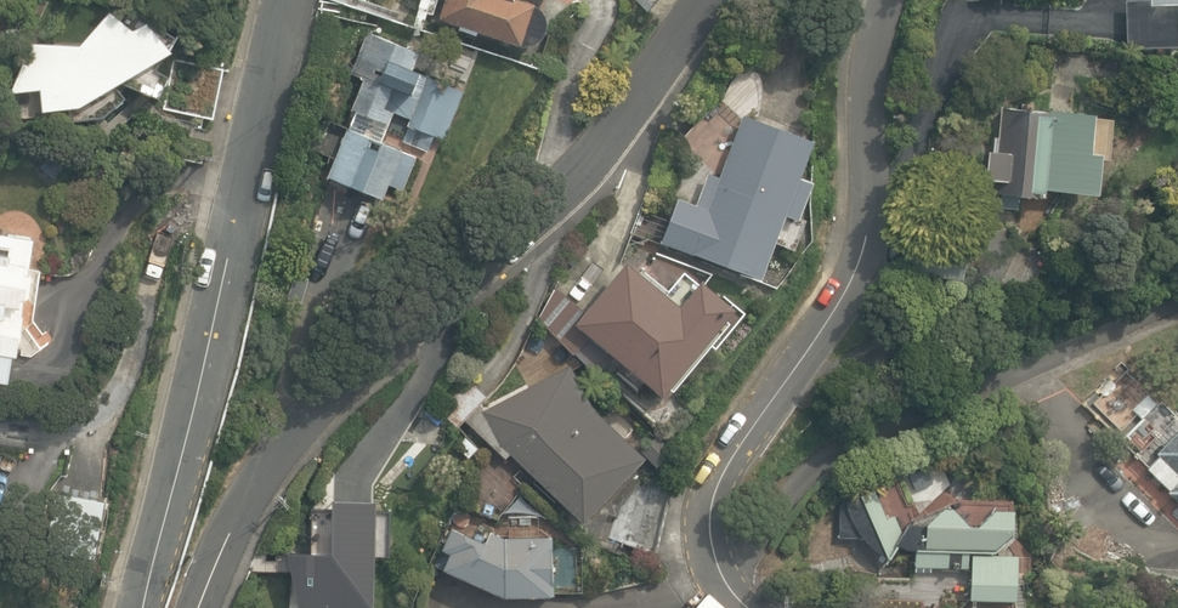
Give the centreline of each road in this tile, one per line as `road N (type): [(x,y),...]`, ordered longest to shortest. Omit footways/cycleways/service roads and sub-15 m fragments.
road 1 (residential): [(703,0),(562,188),(285,454),(198,607)]
road 2 (residential): [(753,607),(721,570),(710,526),(717,471),(841,290),(856,250),(857,124),(885,0)]
road 3 (residential): [(290,0),(142,607)]

